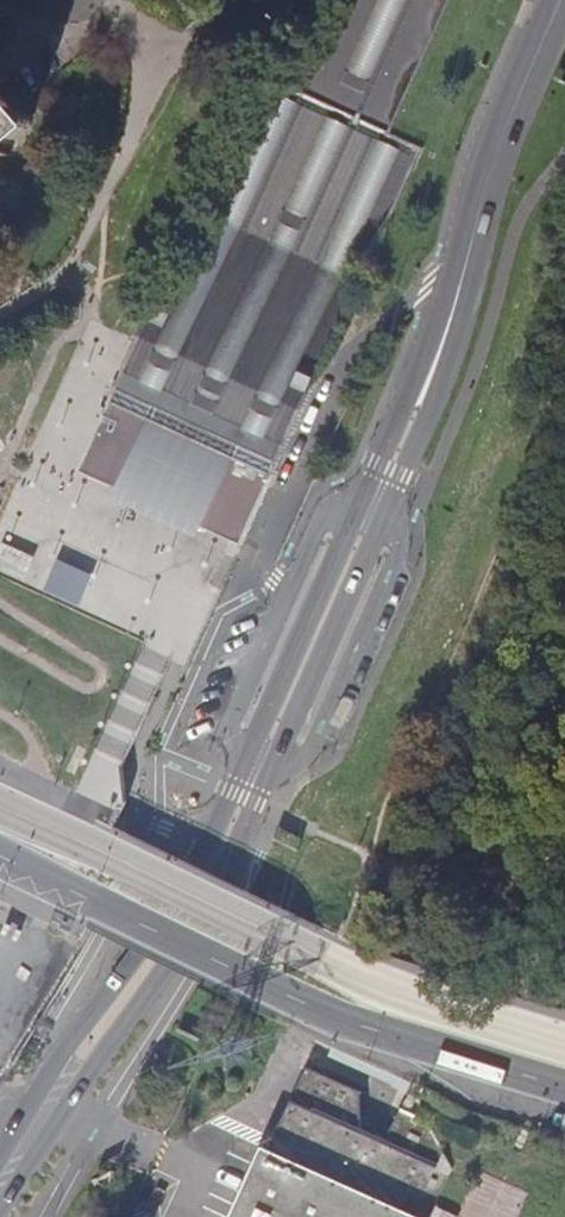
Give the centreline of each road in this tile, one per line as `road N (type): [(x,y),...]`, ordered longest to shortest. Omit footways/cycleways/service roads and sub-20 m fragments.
road 1 (unclassified): [(0,857),(328,1013),(564,1088)]
road 2 (track): [(367,853),(564,375)]
road 3 (primary): [(393,470),(459,292),(487,180),(561,0)]
road 4 (primary): [(393,470),(199,895)]
road 5 (primary): [(0,1212),(161,972),(199,895)]
road 6 (primary): [(199,895),(119,975),(0,1153)]

